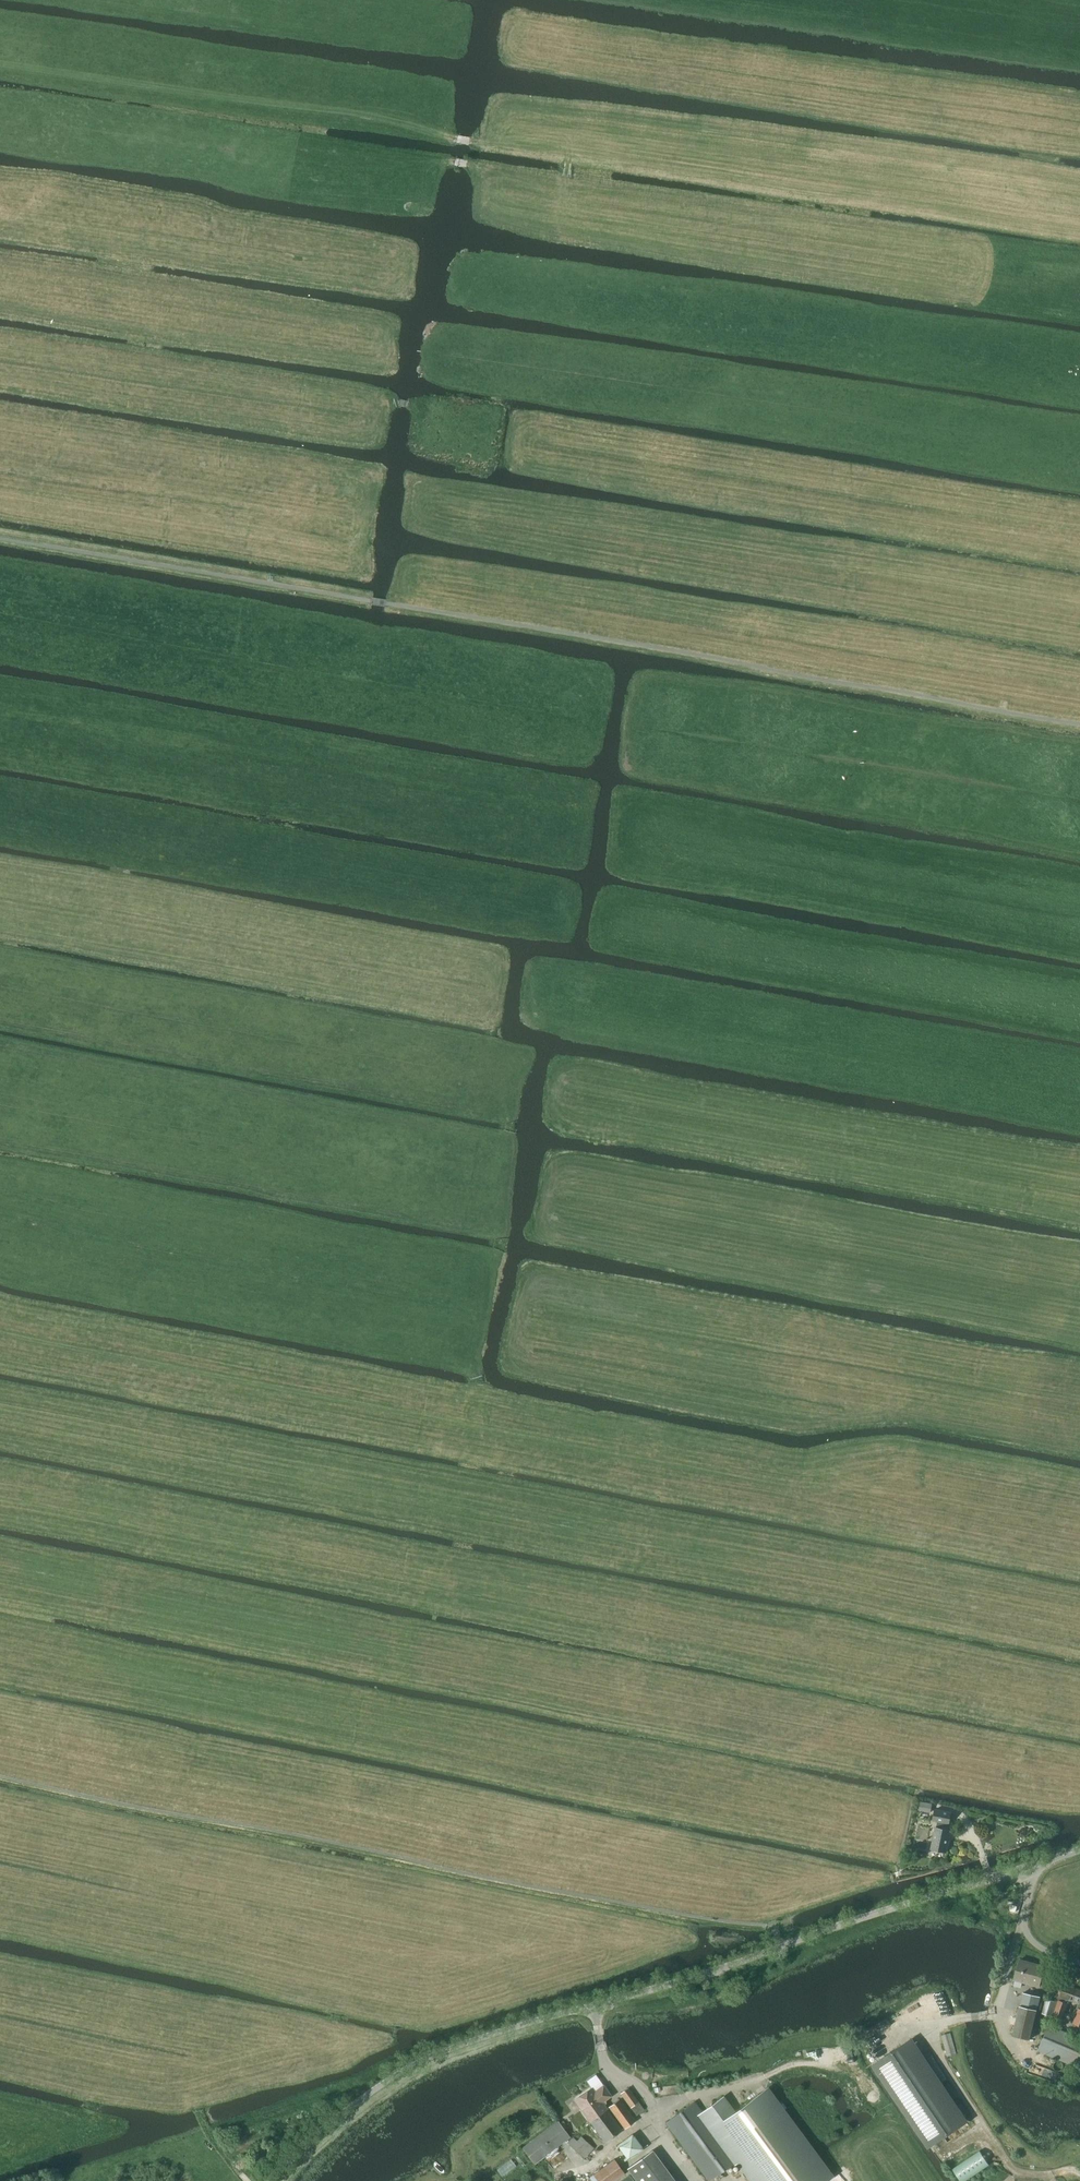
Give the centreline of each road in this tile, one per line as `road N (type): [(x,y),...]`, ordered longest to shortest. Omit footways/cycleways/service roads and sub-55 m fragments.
road 1 (unclassified): [(271,2180),(320,2131),(427,2058),(1029,1867)]
road 2 (unclassified): [(1079,1963),(1027,1934),(1029,1867)]

